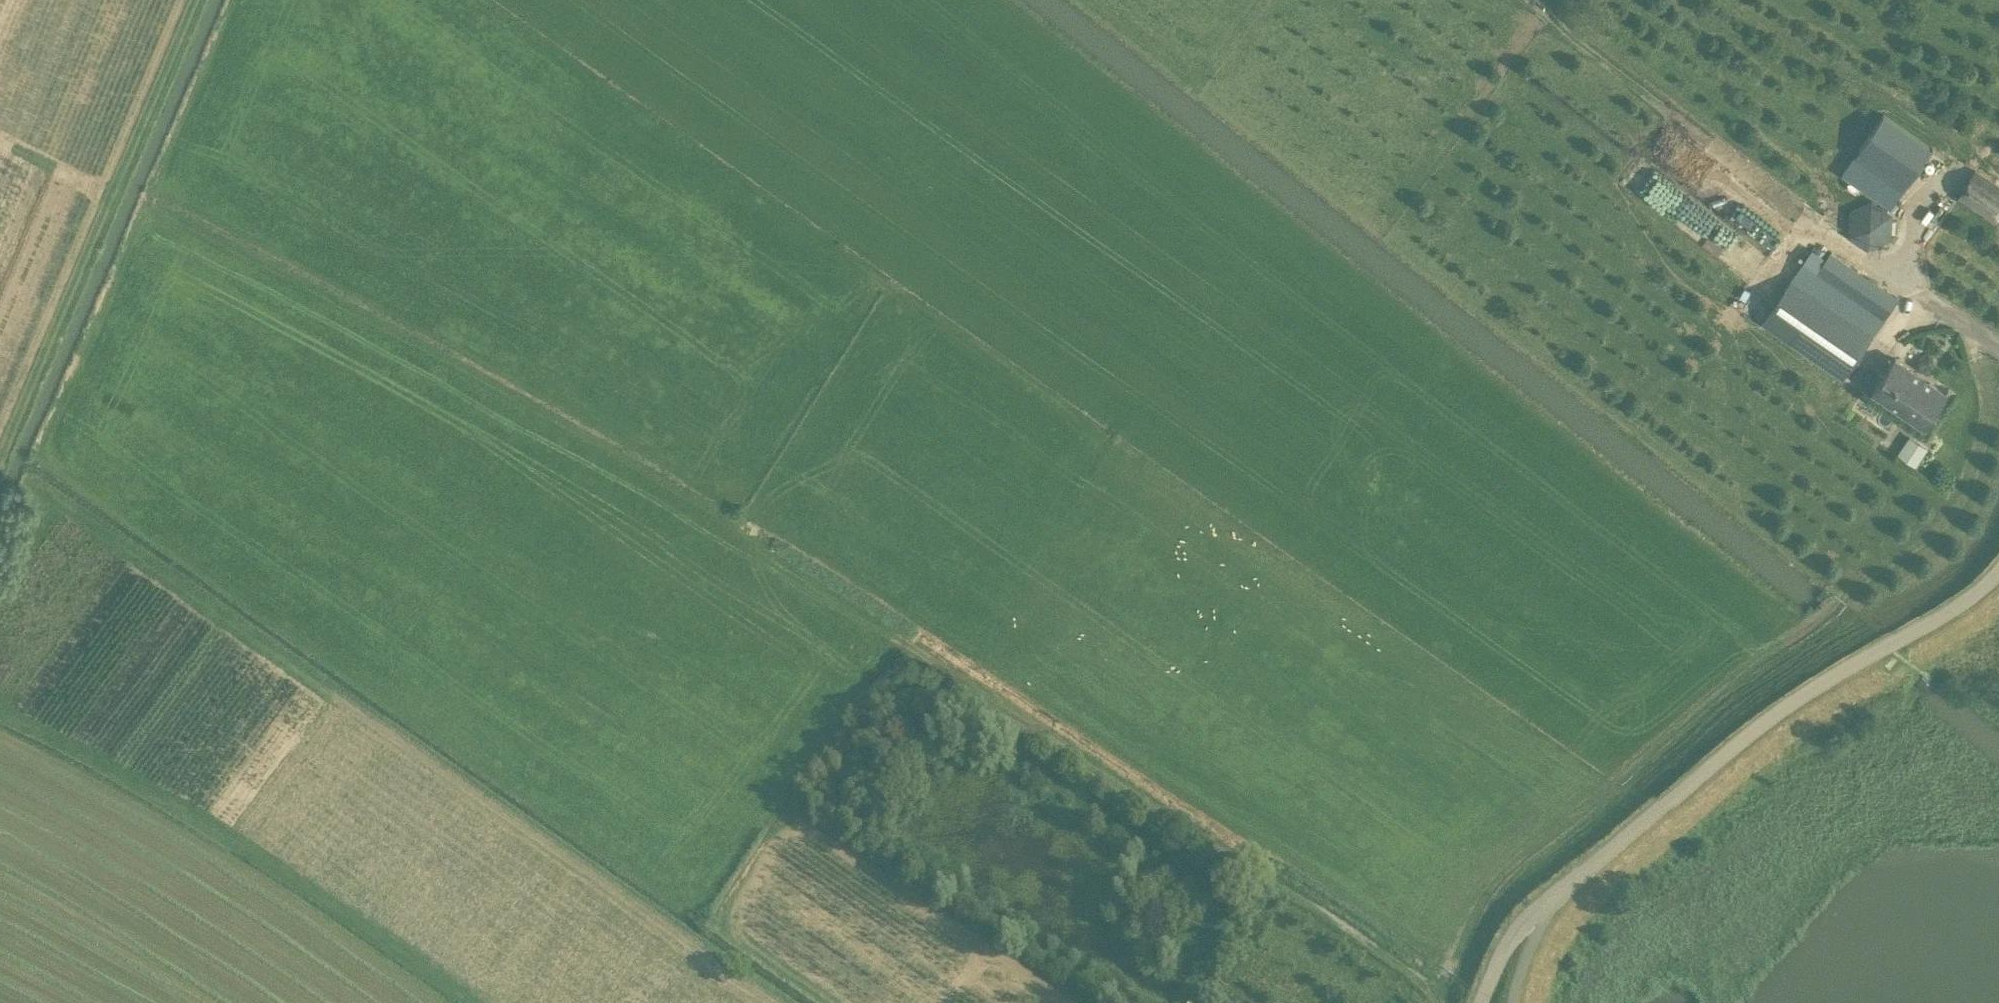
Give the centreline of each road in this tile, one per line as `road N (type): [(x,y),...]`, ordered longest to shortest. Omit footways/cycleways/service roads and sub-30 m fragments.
road 1 (track): [(1438,1002),(1424,980),(915,648),(445,360),(157,205),(238,0)]
road 2 (unclassified): [(1551,899),(1781,703),(1998,570)]
road 3 (unclassified): [(1482,1002),(1515,933),(1551,899)]

